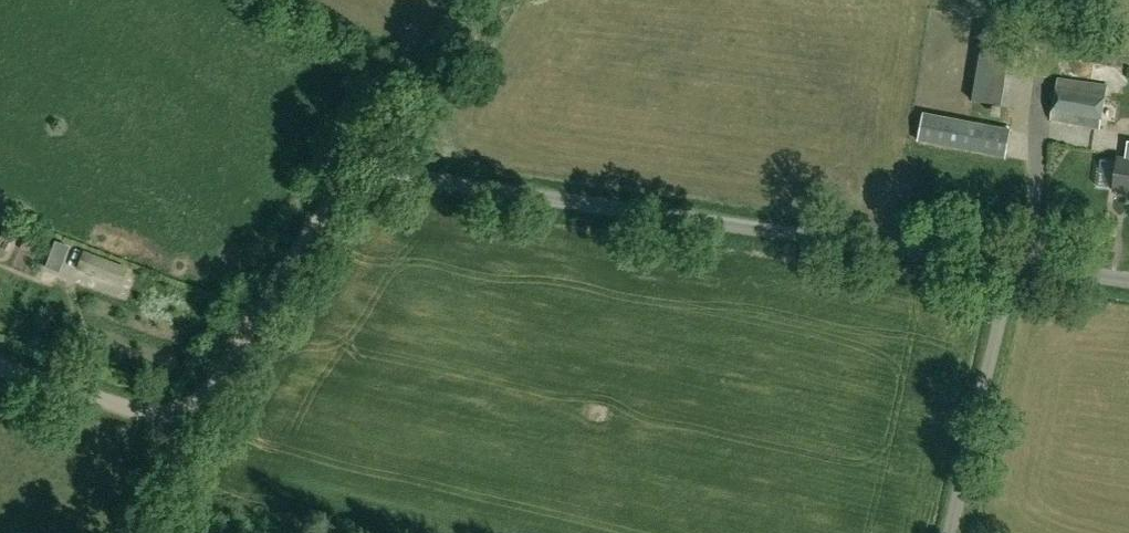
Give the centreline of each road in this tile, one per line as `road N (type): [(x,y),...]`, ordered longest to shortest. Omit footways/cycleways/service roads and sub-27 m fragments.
road 1 (unclassified): [(1014,270),(411,177),(370,178)]
road 2 (unclassified): [(0,368),(144,414),(187,412),(212,388),(330,205),(370,178)]
road 3 (unclassified): [(951,532),(1014,270)]

